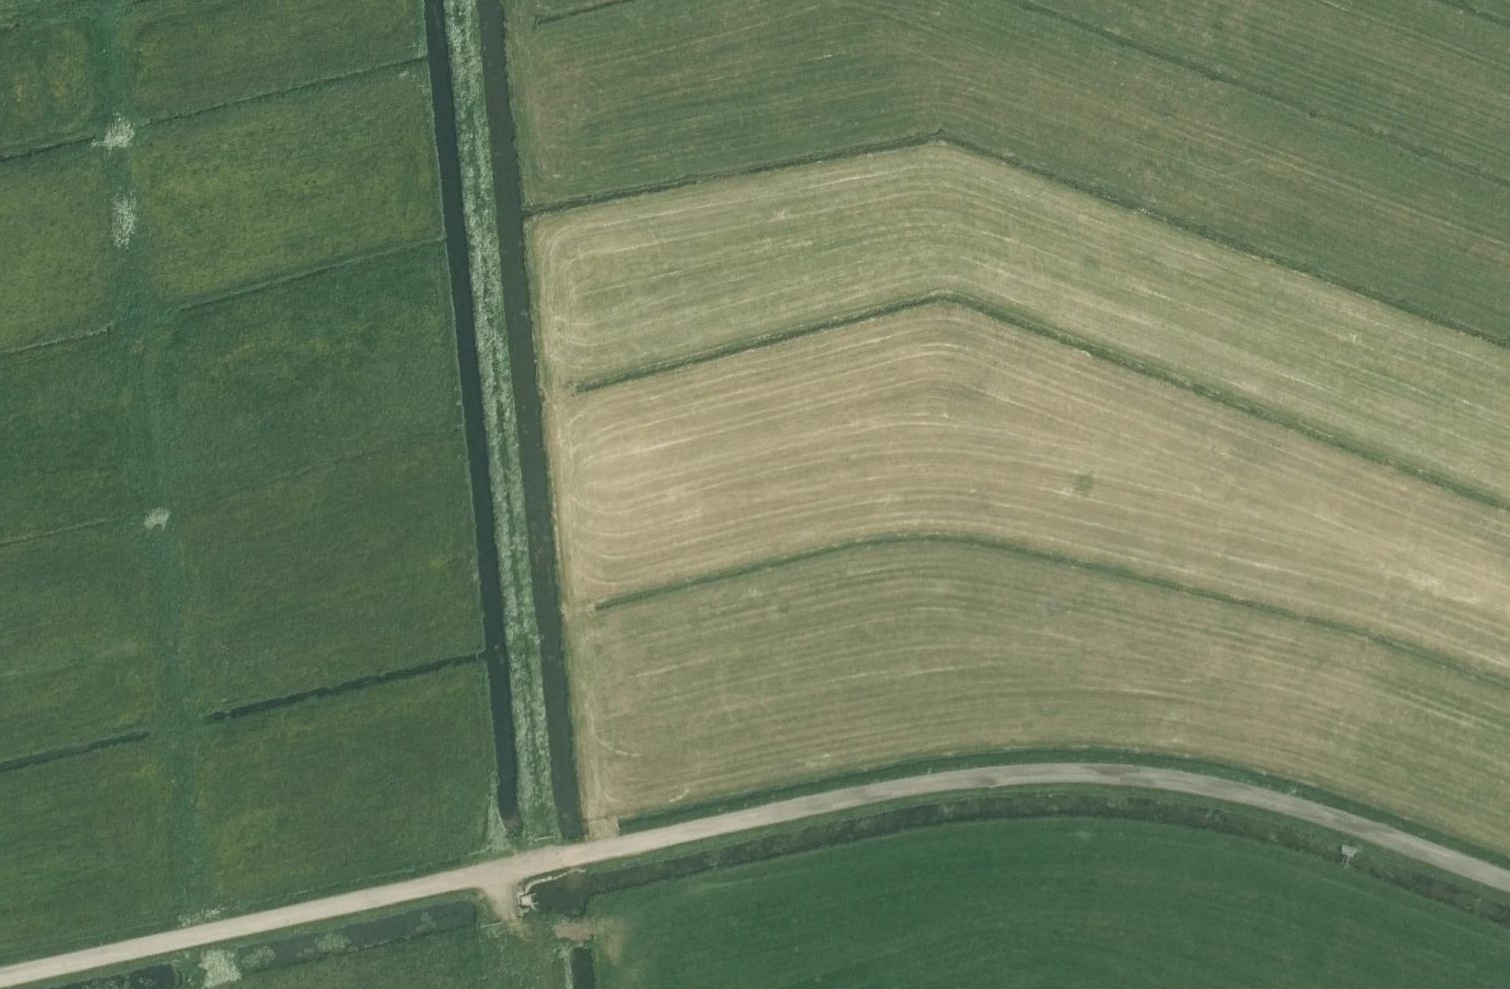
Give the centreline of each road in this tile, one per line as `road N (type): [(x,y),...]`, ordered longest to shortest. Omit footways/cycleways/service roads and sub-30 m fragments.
road 1 (unclassified): [(1509,880),(1219,786),(1052,771),(826,802),(0,975)]
road 2 (track): [(467,0),(553,858)]

